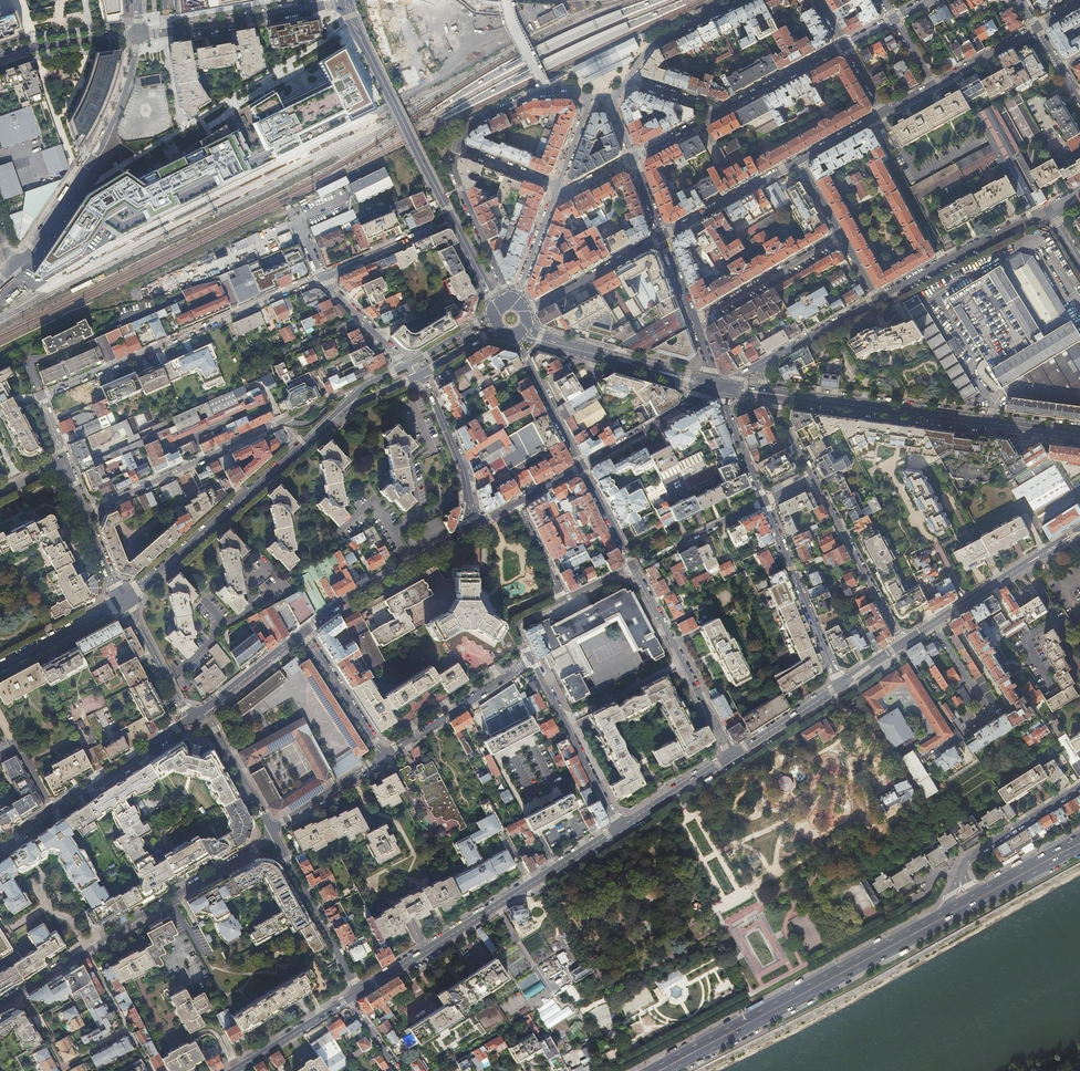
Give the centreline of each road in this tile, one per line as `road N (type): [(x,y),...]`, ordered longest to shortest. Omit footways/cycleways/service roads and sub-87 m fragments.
road 1 (primary): [(669,1070),(1079,849)]
road 2 (primary): [(947,909),(646,1070)]
road 3 (residential): [(0,1004),(276,838)]
road 4 (secondary): [(484,281),(347,1)]
road 5 (secondary): [(770,394),(1079,434)]
road 6 (residential): [(366,384),(85,514)]
road 7 (secondary): [(619,828),(360,992)]
road 8 (residential): [(323,276),(42,396)]
road 9 (tertiary): [(124,601),(338,415)]
road 10 (tertiary): [(12,268),(100,151),(138,35)]
road 11 (residential): [(190,718),(0,848)]
road 12 (residential): [(632,565),(733,755)]
road 13 (residential): [(138,35),(347,1)]
road 14 (residential): [(471,528),(340,602),(302,633)]
road 15 (residential): [(841,685),(764,501)]
road 16 (residential): [(1049,209),(877,300)]
road 17 (residential): [(619,828),(532,659)]
road 18 (residential): [(814,477),(902,643)]
road 19 (residential): [(383,757),(532,659)]
road 20 (residential): [(276,838),(360,992)]
road 21 (residential): [(694,322),(841,236)]
road 22 (residential): [(420,375),(461,464),(471,528)]
road 23 (residential): [(508,299),(458,179),(457,148)]
road 24 (residential): [(719,388),(581,466)]
road 25 (residential): [(664,237),(527,311)]
road 26 (residential): [(799,161),(664,237)]
road 27 (residential): [(1079,785),(974,852),(961,874)]
road 28 (residential): [(383,757),(302,633)]
road 29 (residential): [(966,602),(894,474)]
road 30 (residential): [(515,337),(581,466)]
road 31 (residential): [(0,59),(44,45),(138,35)]
road 32 (residential): [(203,710),(272,832)]
road 33 (tertiary): [(124,601),(0,666)]
road 34 (residential): [(845,46),(722,111)]
road 35 (residential): [(877,300),(757,367)]
road 36 (secondary): [(733,755),(619,828)]
road 37 (secondary): [(349,999),(234,1070)]
road 38 (residential): [(124,601),(190,718)]
road 39 (residential): [(272,832),(383,757)]
road 40 (secondary): [(1079,531),(966,602)]
road 41 (secondary): [(841,685),(733,755)]
road 42 (residential): [(302,633),(203,710)]
road 43 (residential): [(323,276),(437,227)]
road 44 (residential): [(559,186),(516,300)]
road 45 (residential): [(764,501),(719,388)]

